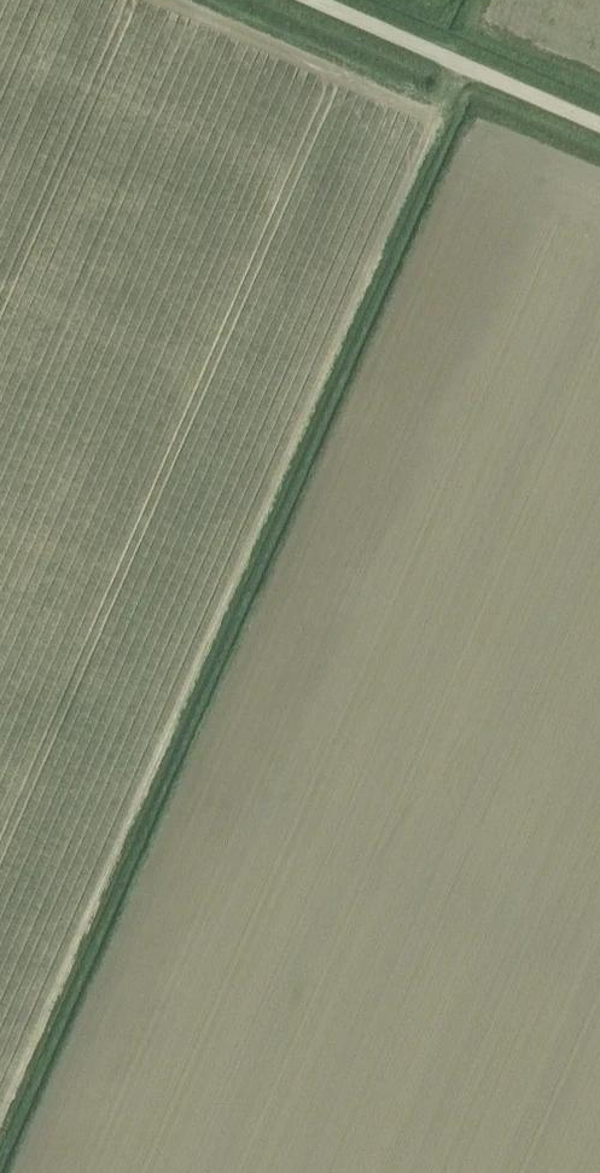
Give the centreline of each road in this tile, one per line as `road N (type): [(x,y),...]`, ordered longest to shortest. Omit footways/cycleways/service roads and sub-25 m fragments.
road 1 (unclassified): [(599,115),(343,0)]

